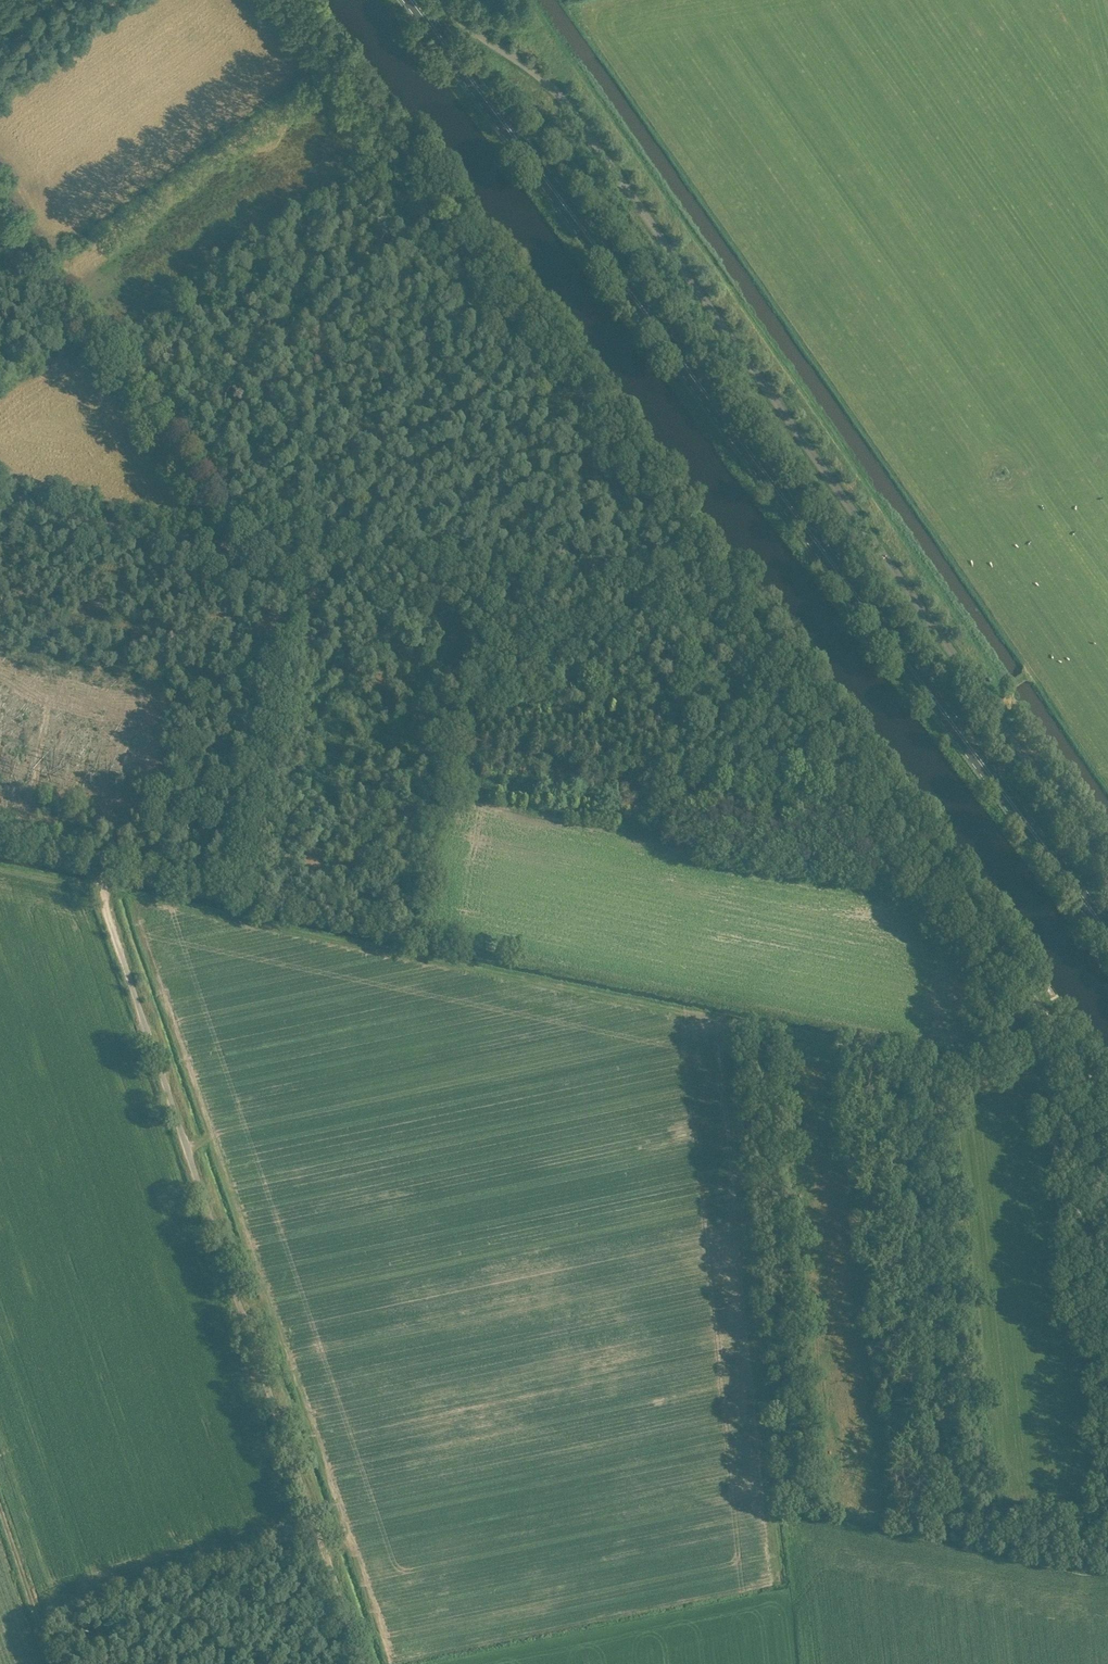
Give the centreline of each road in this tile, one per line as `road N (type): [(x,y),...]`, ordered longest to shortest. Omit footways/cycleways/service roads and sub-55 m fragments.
road 1 (track): [(277,0),(1107,1100)]
road 2 (primary): [(1107,934),(413,0)]
road 3 (unclassified): [(1107,877),(573,109),(447,0)]
road 4 (unclassified): [(358,1663),(91,862)]

